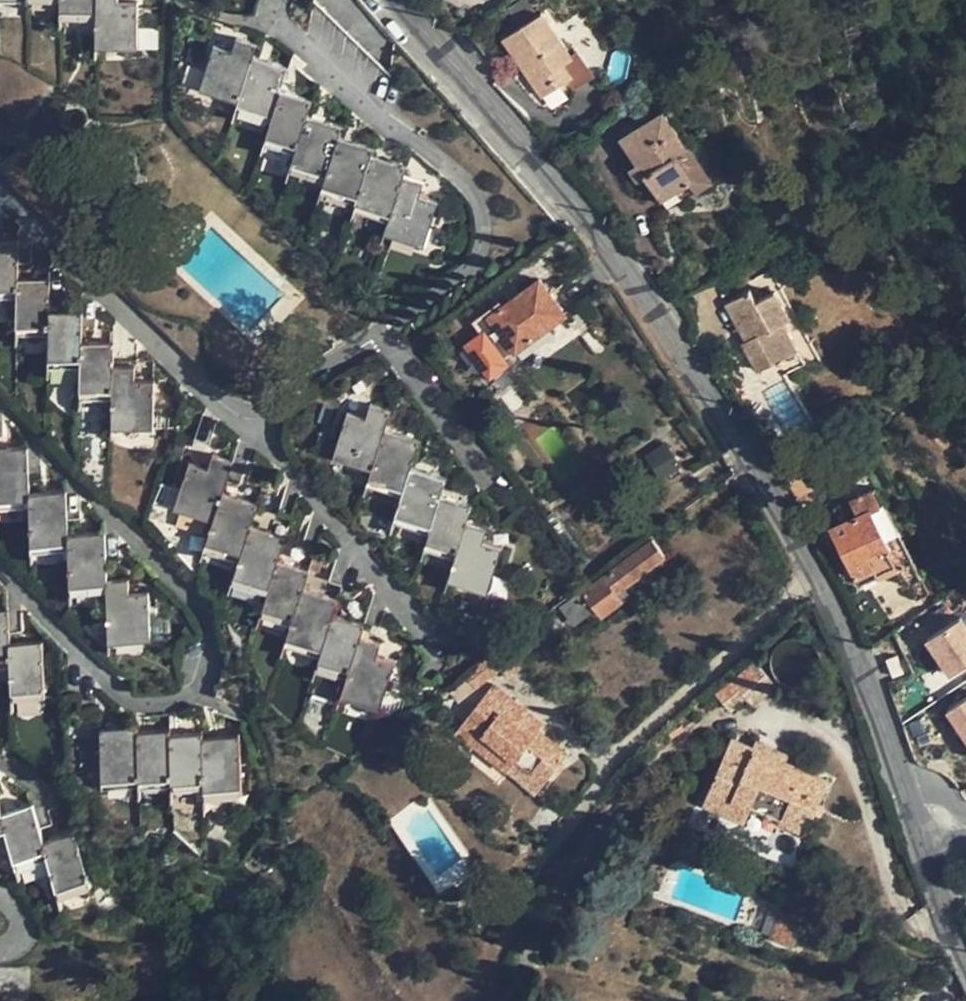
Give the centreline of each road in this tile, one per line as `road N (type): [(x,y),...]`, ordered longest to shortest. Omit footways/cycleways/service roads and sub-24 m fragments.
road 1 (residential): [(393,0),(613,251),(711,400),(810,563),(909,810)]
road 2 (residential): [(0,189),(178,365),(237,419),(255,426)]
road 3 (residential): [(909,810),(965,961)]

